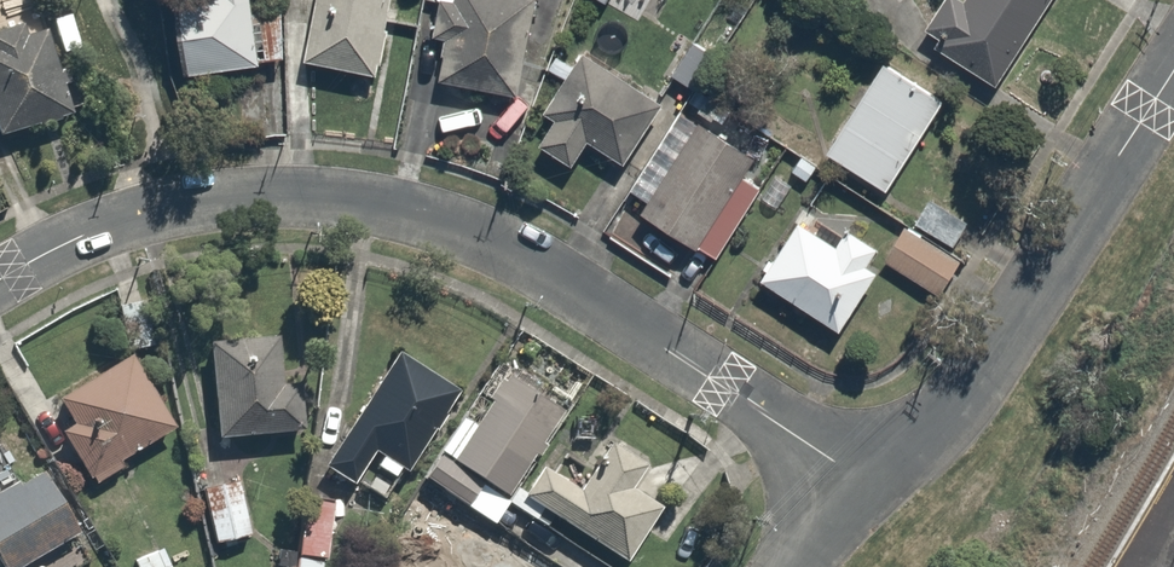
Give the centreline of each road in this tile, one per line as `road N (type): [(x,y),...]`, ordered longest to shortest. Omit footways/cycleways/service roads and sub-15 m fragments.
road 1 (residential): [(0,284),(114,223),(214,192),(312,190),(397,208),(498,246),(869,478)]
road 2 (residential): [(869,478),(924,432),(1173,56)]

